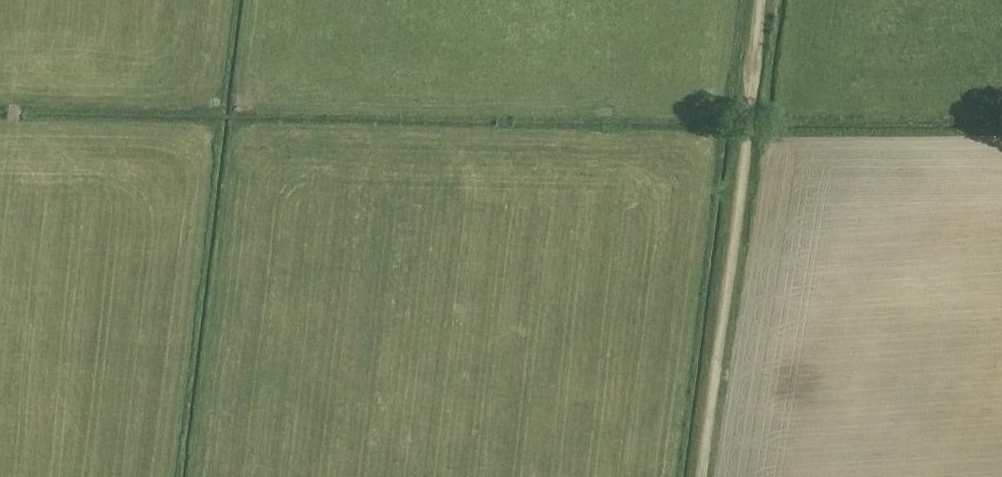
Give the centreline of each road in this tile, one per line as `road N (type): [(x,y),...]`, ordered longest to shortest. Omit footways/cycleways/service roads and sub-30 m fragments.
road 1 (track): [(703,476),(763,0)]

